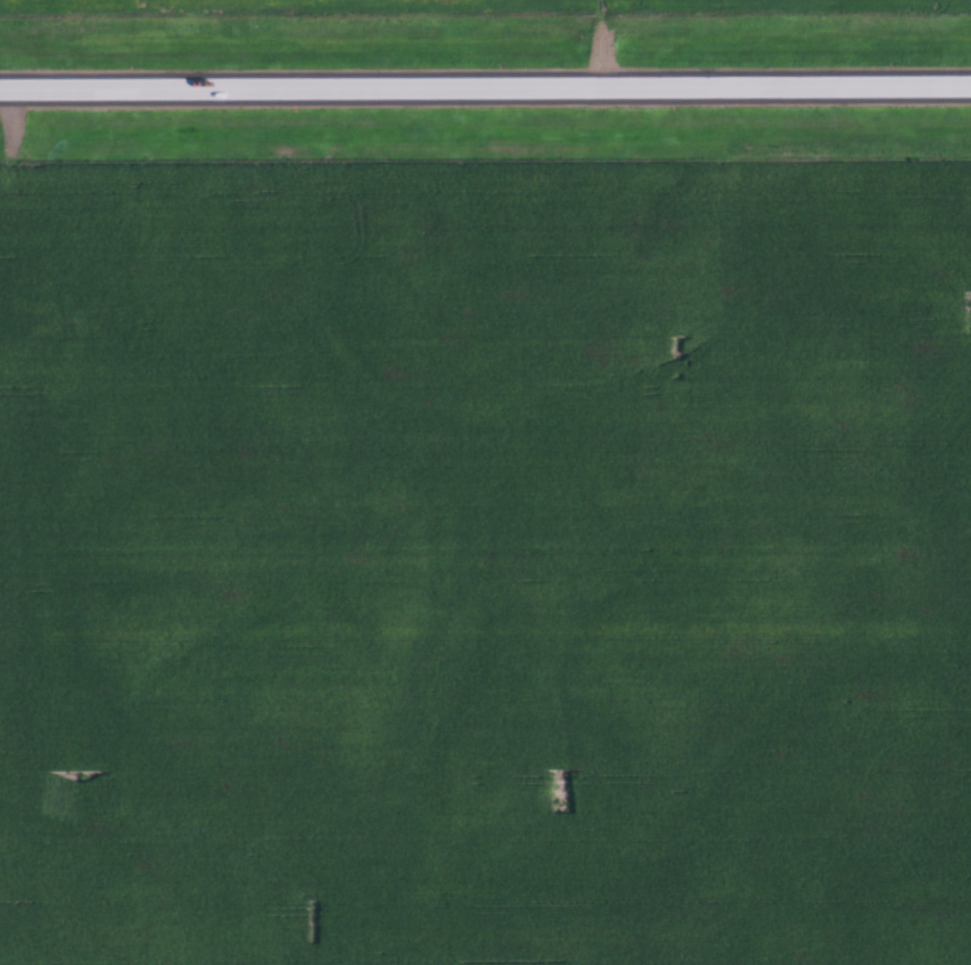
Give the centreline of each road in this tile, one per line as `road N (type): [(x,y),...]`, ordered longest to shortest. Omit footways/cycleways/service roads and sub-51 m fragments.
road 1 (primary): [(0,87),(970,85)]

